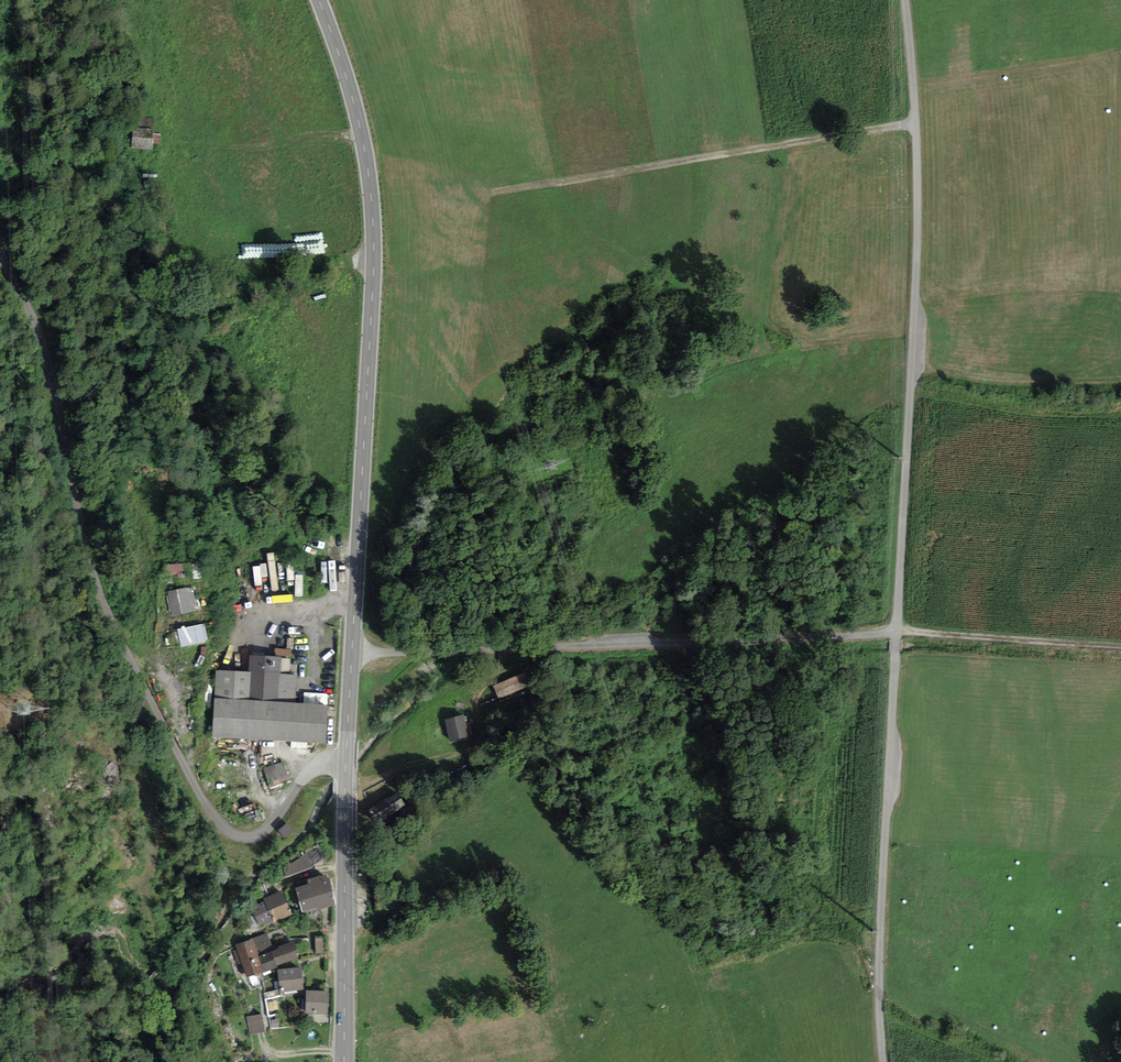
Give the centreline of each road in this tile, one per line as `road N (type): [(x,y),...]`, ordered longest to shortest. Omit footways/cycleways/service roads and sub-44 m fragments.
road 1 (unclassified): [(345,765),(309,773),(259,835),(233,834),(212,817),(100,584),(52,376),(0,221)]
road 2 (secondary): [(353,654),(374,230),(361,126),(319,0)]
road 3 (unclassified): [(906,0),(918,202),(898,634)]
road 4 (unclassified): [(353,654),(898,634)]
road 5 (unclassified): [(898,634),(884,853),(883,1061)]
road 6 (track): [(503,191),(917,123)]
road 7 (secondary): [(345,1061),(345,765)]

